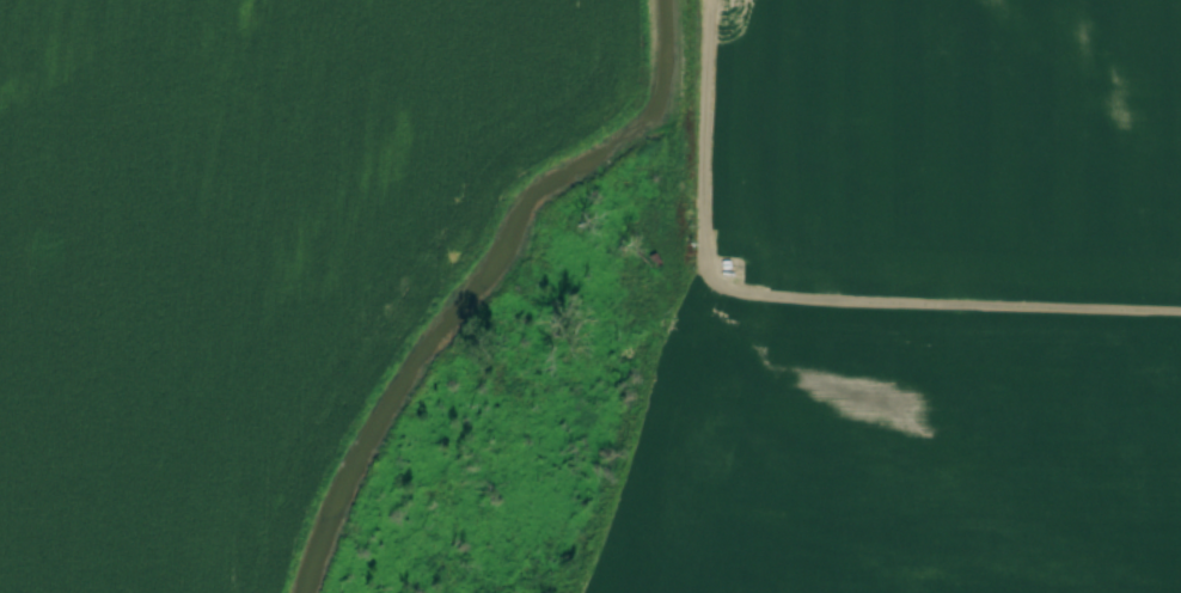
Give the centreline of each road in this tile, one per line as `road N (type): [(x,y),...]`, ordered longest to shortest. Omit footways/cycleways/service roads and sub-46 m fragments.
road 1 (residential): [(680,210),(695,0)]

